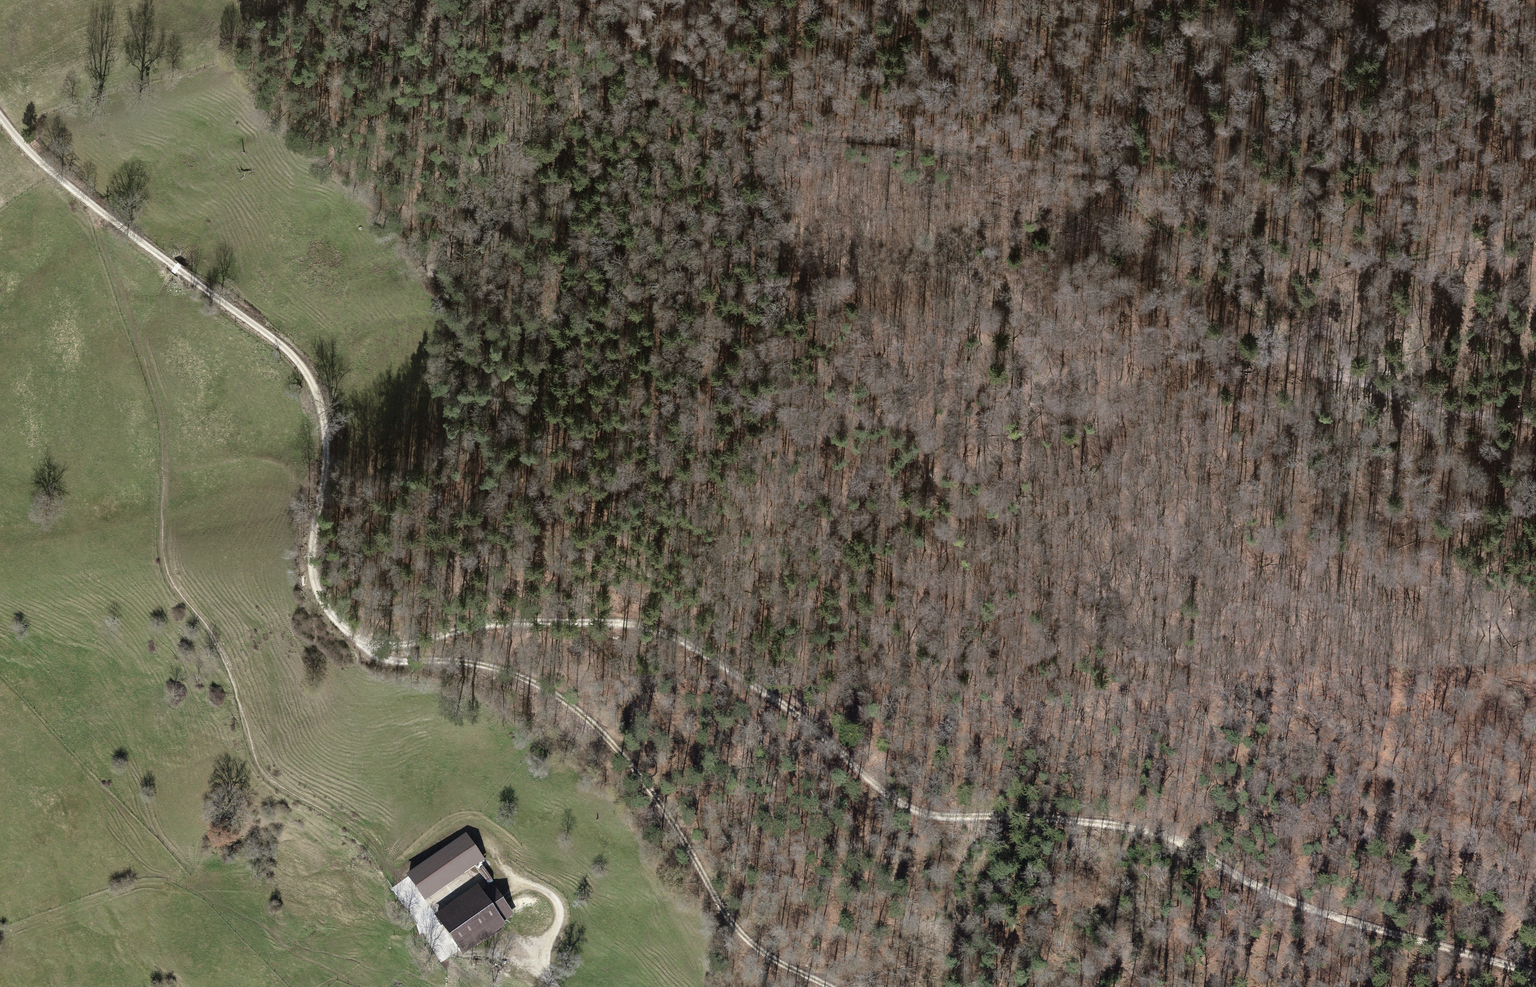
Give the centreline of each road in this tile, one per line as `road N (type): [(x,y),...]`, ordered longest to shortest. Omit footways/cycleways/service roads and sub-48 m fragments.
road 1 (track): [(12,132),(184,279),(245,313),(315,371),(329,462),(312,584),(332,620),(362,649),(513,618),(638,623),(682,638),(831,740),(893,799),(922,814),(1138,827),(1200,850),(1304,908),(1535,972)]
road 2 (track): [(1535,820),(1414,791),(1376,775),(1327,728),(1264,696),(1076,627),(950,501),(835,348),(776,204),(789,145),(811,132)]
road 3 (track): [(476,986),(456,973),(380,853),(351,825),(264,774),(214,634),(167,574),(165,437),(85,198)]
road 4 (track): [(486,0),(509,81),(544,114),(575,160),(544,392),(432,585),(374,605),(339,583),(311,549)]
road 5 (track): [(362,649),(391,658),(488,660),(571,703),(616,745),(734,920),(823,986)]
road 6 (track): [(1535,422),(1430,407),(1346,375),(1342,340),(1316,322),(1277,321),(1299,362)]
road 7 (track): [(1261,216),(1306,187),(1367,167),(1535,66)]
road 8 (track): [(1221,278),(1138,209),(1127,173)]

